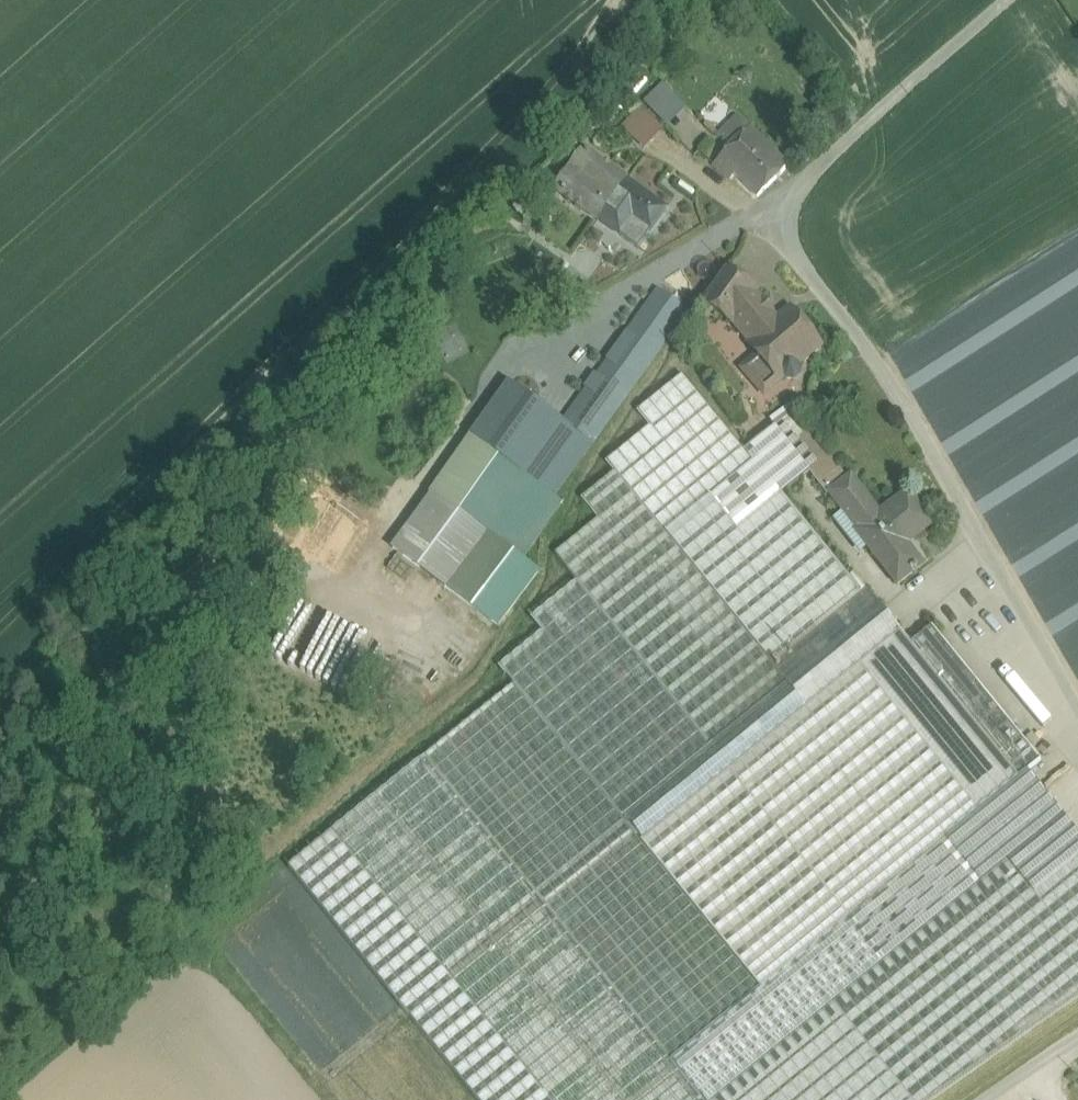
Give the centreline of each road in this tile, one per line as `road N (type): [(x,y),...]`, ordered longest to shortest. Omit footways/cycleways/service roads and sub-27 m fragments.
road 1 (unclassified): [(1006,0),(804,183),(788,221),(799,258),(880,365),(1077,702)]

